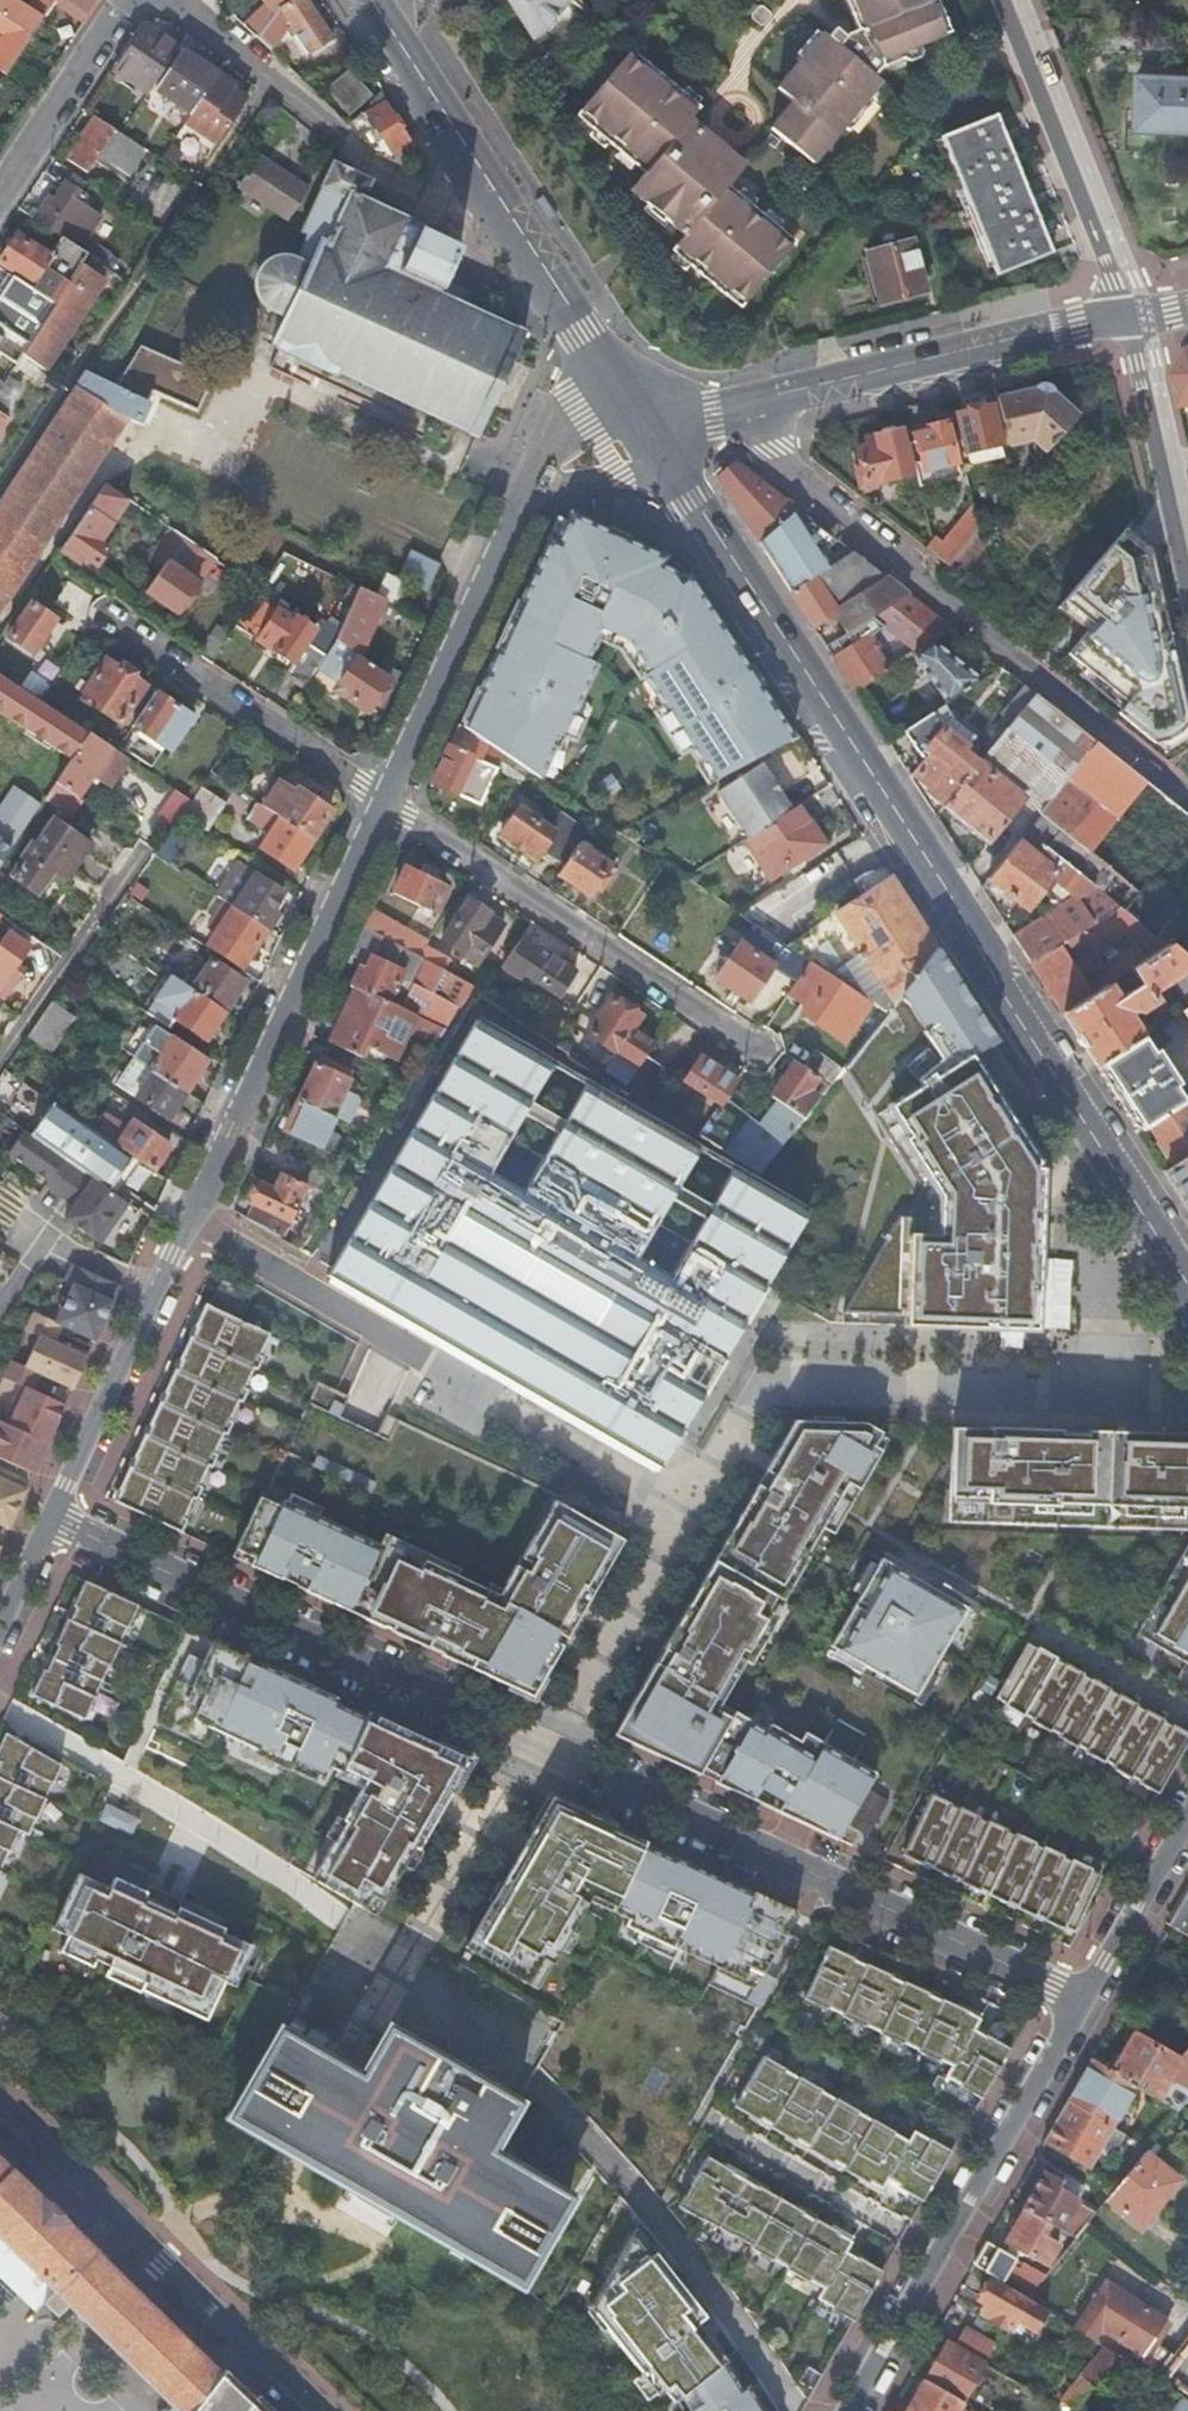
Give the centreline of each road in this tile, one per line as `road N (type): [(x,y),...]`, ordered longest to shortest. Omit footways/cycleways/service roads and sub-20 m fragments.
road 1 (residential): [(55,1516),(830,1887),(1083,1998)]
road 2 (secondary): [(673,470),(969,923),(1013,1007),(1187,1278)]
road 3 (residential): [(727,413),(1187,796)]
road 4 (residential): [(386,800),(162,1292)]
road 5 (residential): [(269,78),(0,487)]
road 6 (residential): [(848,2410),(1083,1998)]
road 7 (residential): [(758,1053),(386,800)]
road 8 (residential): [(303,2410),(0,2123)]
road 9 (tertiary): [(727,413),(1124,318)]
road 10 (residential): [(1001,0),(1124,318)]
road 11 (residential): [(523,491),(386,800)]
road 12 (residential): [(386,800),(109,618)]
road 13 (residential): [(269,78),(381,172),(452,212),(523,238)]
road 14 (secondary): [(375,0),(523,238)]
road 15 (residential): [(1187,590),(1124,318)]
road 16 (residential): [(0,1060),(145,852)]
road 17 (residential): [(162,1292),(55,1516)]
road 18 (residential): [(0,202),(132,0)]
road 19 (residential): [(0,1314),(49,1241),(162,1292)]
road 20 (residential): [(1083,1998),(1187,1818)]
road 21 (secondary): [(523,238),(633,411)]
road 22 (residential): [(523,491),(673,470)]
road 23 (residential): [(633,411),(588,431),(523,491)]
road 24 (residential): [(55,1516),(0,1633)]
road 25 (residential): [(178,0),(269,78)]

